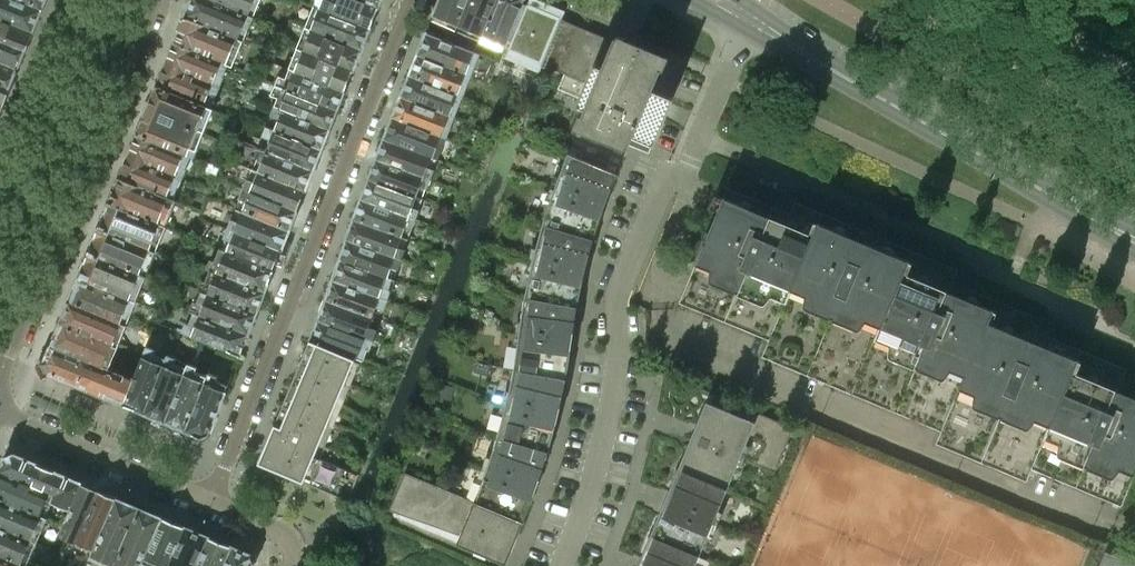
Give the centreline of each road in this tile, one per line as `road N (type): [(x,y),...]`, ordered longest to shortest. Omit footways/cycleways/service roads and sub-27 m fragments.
road 1 (residential): [(413,0),(207,498)]
road 2 (residential): [(1134,348),(1003,274),(701,136)]
road 3 (residential): [(701,136),(683,173),(654,199),(624,273),(608,432),(560,565)]
road 4 (secondary): [(1134,239),(751,20)]
road 5 (residential): [(0,375),(151,0)]
road 6 (residential): [(207,498),(0,411)]
road 7 (residential): [(85,0),(0,204)]
road 8 (residential): [(751,20),(701,136)]

